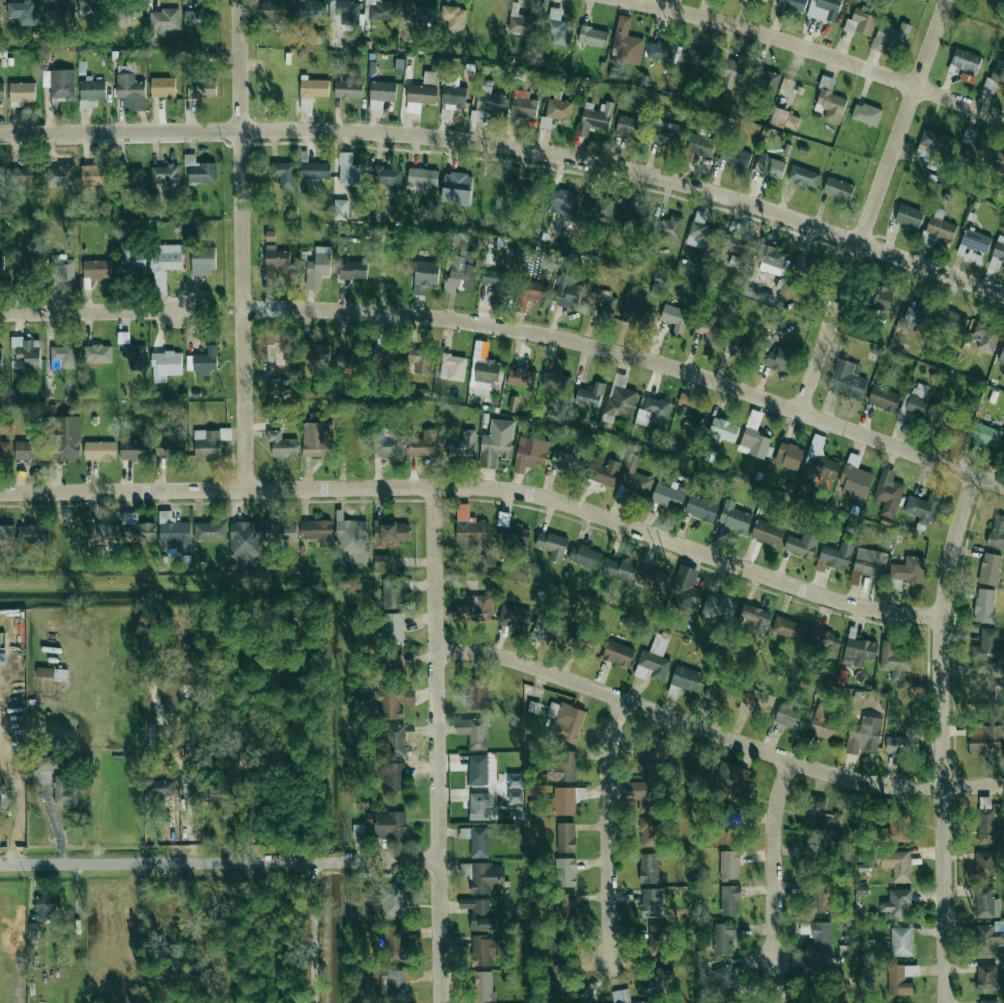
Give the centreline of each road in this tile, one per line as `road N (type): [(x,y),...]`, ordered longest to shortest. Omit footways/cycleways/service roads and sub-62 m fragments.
road 1 (residential): [(0,493),(529,492),(811,593),(943,616)]
road 2 (residential): [(0,133),(343,130),(452,137),(690,184),(861,242)]
road 3 (residential): [(436,653),(511,660),(850,779),(1003,786)]
road 4 (residential): [(245,306),(531,332),(800,412)]
road 5 (residential): [(947,1002),(943,616),(979,478)]
road 6 (residential): [(442,1002),(434,487)]
road 7 (residential): [(247,489),(240,0)]
road 8 (residential): [(0,865),(439,860)]
road 9 (residential): [(628,0),(854,64),(1003,118)]
road 10 (residential): [(608,962),(607,772),(622,700)]
road 11 (residential): [(861,242),(947,0)]
road 12 (residential): [(773,958),(772,836),(787,761)]
road 13 (residential): [(800,412),(979,478)]
road 14 (residential): [(800,412),(861,242)]
road 15 (residential): [(0,312),(179,311)]
road 16 (residential): [(861,242),(1003,295)]
road 17 (residential): [(317,862),(319,1002)]

